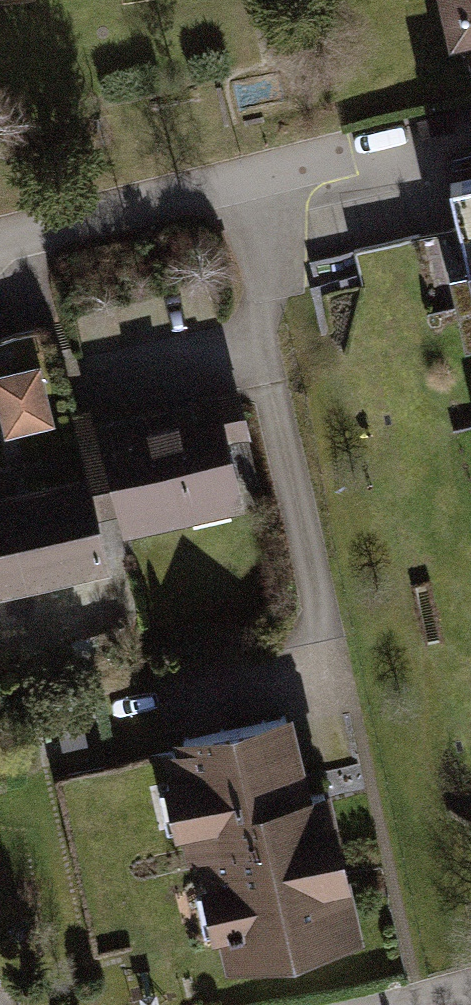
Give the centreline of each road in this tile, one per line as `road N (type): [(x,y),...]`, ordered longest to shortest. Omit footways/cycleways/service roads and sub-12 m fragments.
road 1 (residential): [(0,238),(358,151)]

